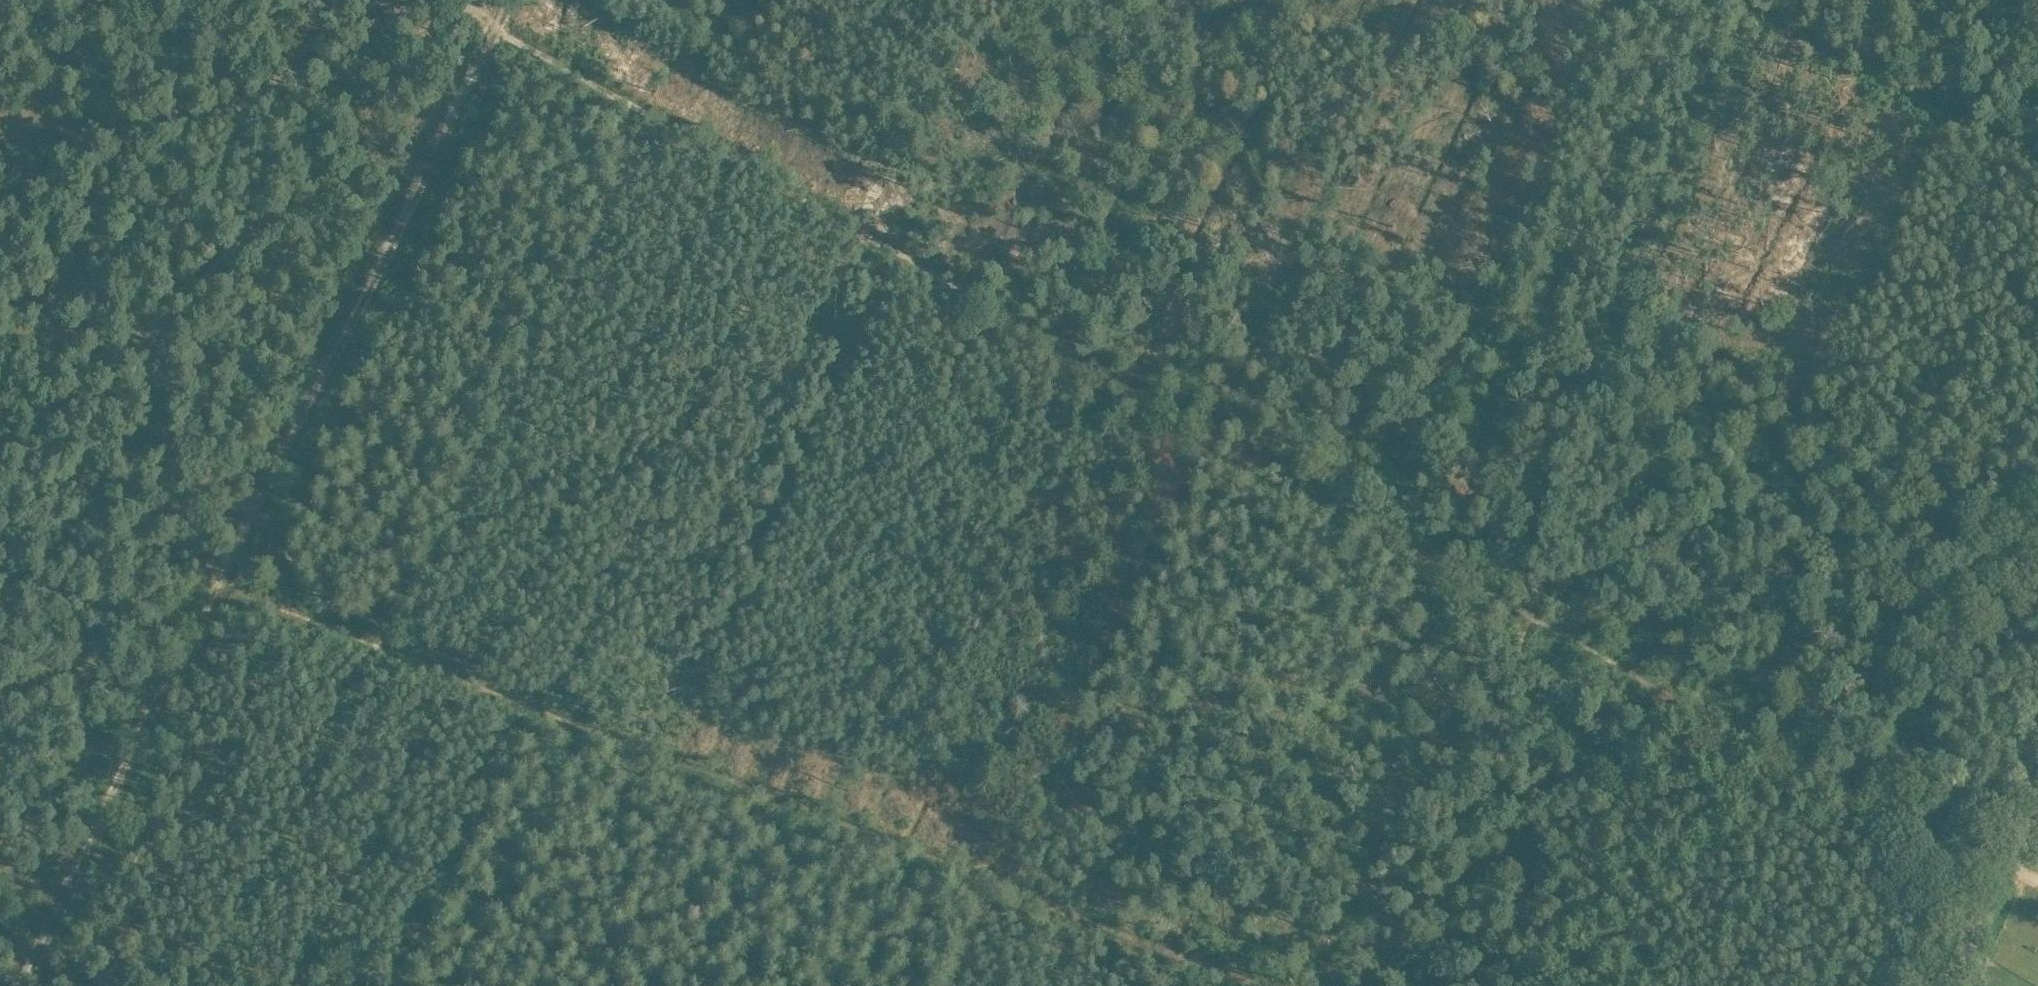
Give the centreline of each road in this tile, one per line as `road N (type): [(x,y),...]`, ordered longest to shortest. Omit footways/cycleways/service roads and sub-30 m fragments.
road 1 (track): [(18,985),(475,43)]
road 2 (unclassified): [(1946,985),(2037,796)]

